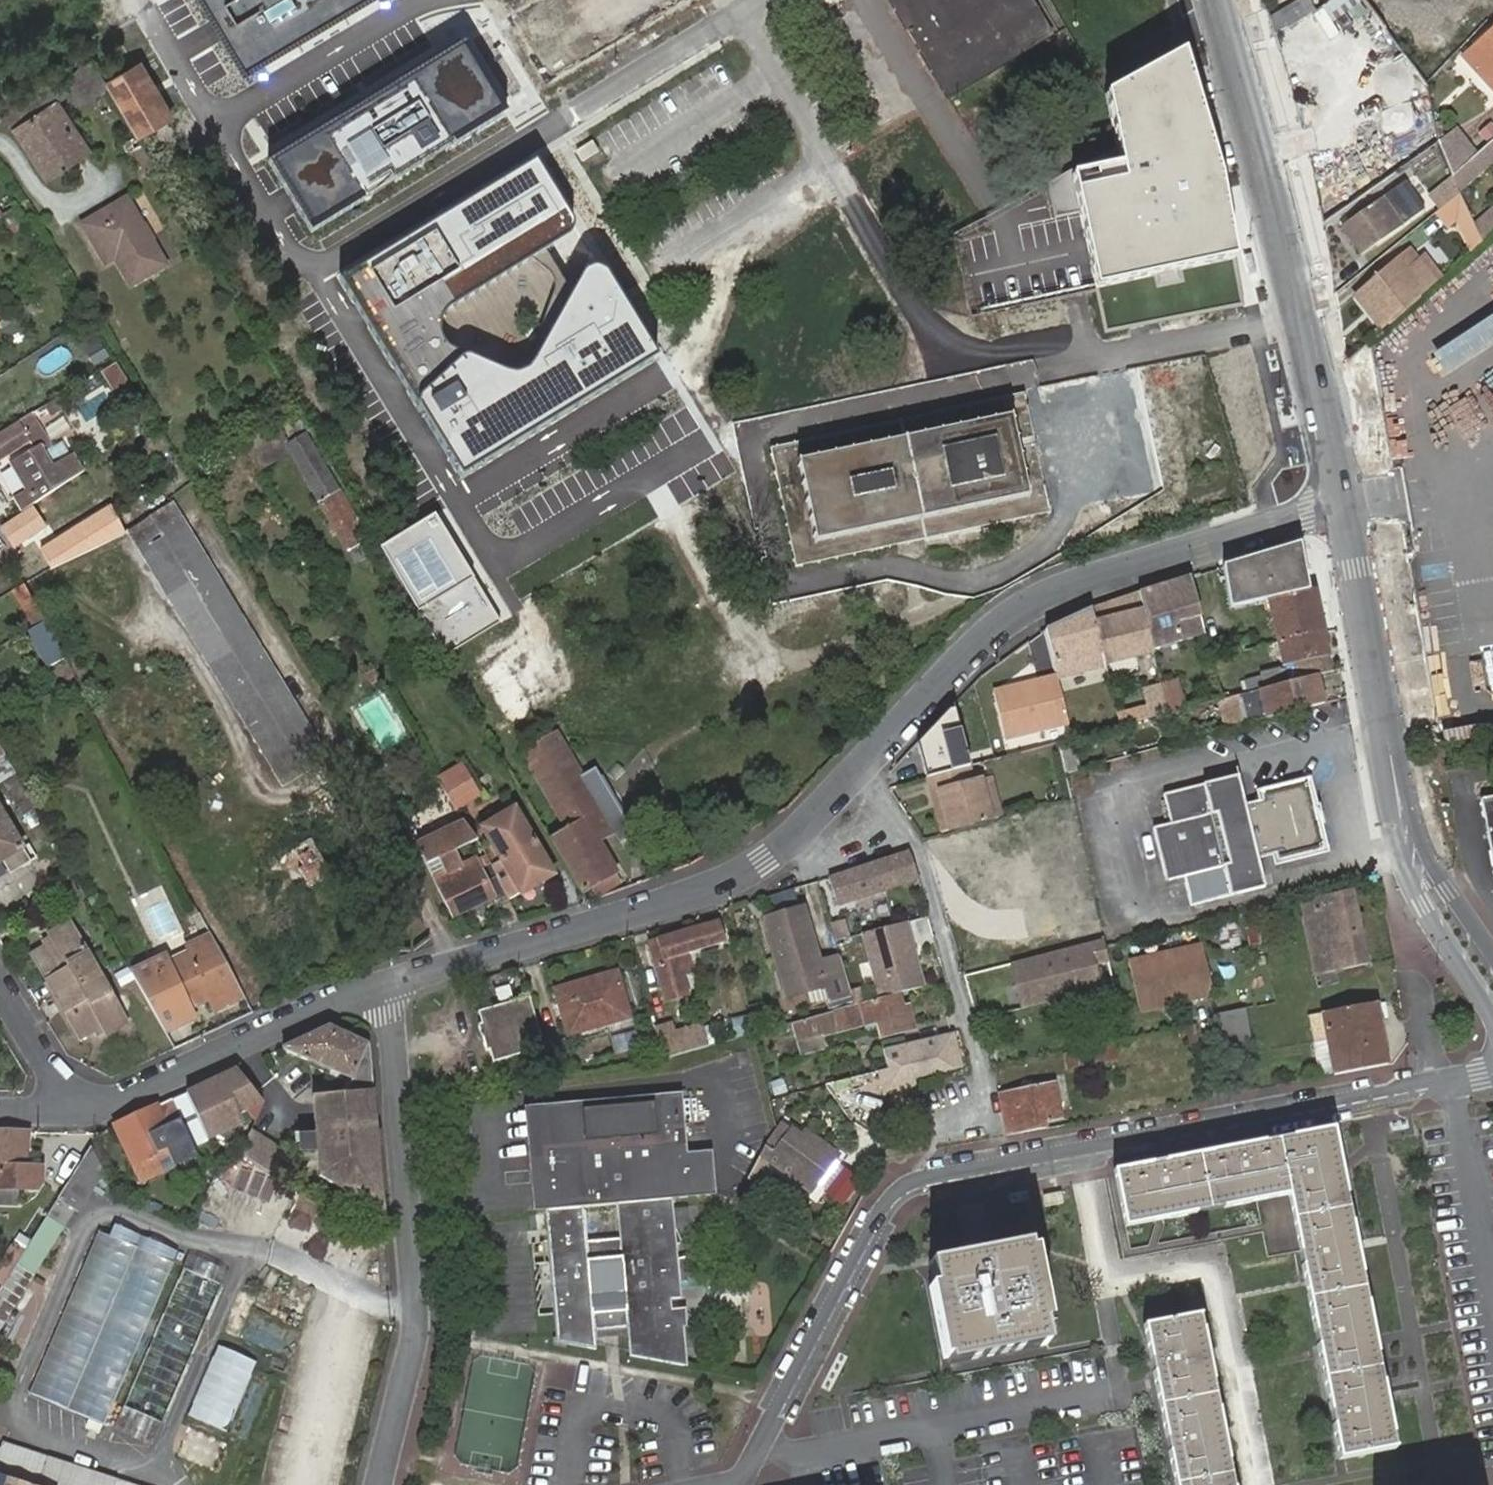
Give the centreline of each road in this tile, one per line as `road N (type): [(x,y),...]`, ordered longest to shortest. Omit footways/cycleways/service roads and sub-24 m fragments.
road 1 (residential): [(381,985),(711,889),(765,860),(869,772),(986,636),(1076,586),(1348,510)]
road 2 (residential): [(1492,1074),(912,1186),(876,1221),(754,1456)]
road 3 (tertiary): [(1216,0),(1294,274),(1348,510)]
road 4 (residential): [(381,985),(418,1325),(380,1484)]
road 5 (residential): [(84,1113),(381,985)]
road 6 (tertiary): [(1392,754),(1405,871),(1492,1020)]
road 7 (tertiary): [(1348,510),(1392,754)]
road 8 (tertiary): [(1492,954),(1432,862),(1392,754)]
road 9 (residential): [(0,975),(84,1113)]
road 10 (residential): [(0,143),(52,204),(121,171)]

